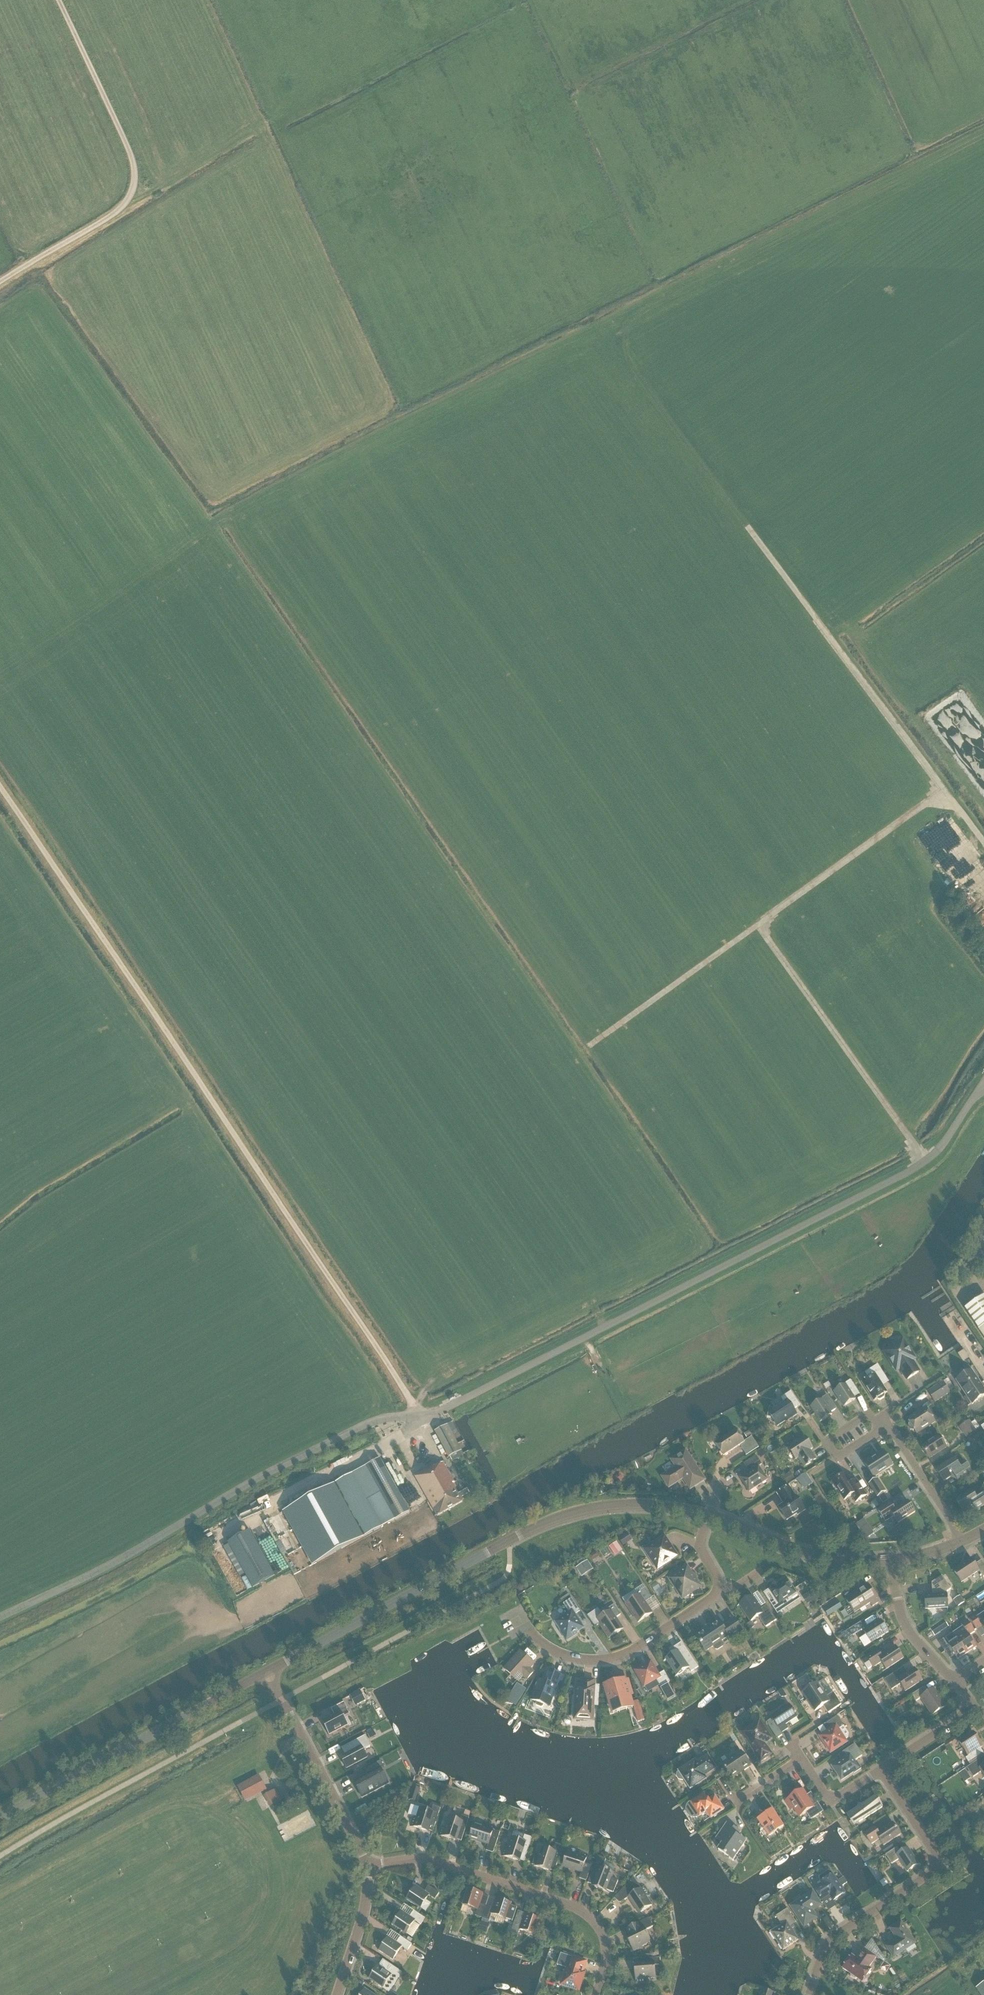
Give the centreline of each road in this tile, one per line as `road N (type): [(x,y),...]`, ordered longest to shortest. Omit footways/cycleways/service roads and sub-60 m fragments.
road 1 (unclassified): [(416,1415),(0,794)]
road 2 (unclassified): [(416,1415),(439,1412),(927,1161),(983,1091)]
road 3 (unclassified): [(0,1618),(381,1420),(416,1415)]
road 4 (unclassified): [(0,282),(103,219),(133,187),(124,139),(58,0)]
road 5 (residential): [(596,1994),(607,1957),(587,1916),(419,1860),(370,1864)]
road 6 (tertiary): [(0,1819),(269,1671)]
road 7 (residential): [(810,1994),(828,1943),(941,1865),(881,1770)]
road 8 (track): [(927,1161),(760,926)]
road 9 (tertiary): [(269,1671),(510,1540)]
road 10 (residential): [(370,1864),(269,1671)]
road 11 (residential): [(720,1587),(630,1653),(593,1662),(563,1655),(534,1634)]
road 12 (tertiary): [(712,1515),(618,1505),(547,1522),(510,1540)]
road 13 (tertiary): [(893,1562),(802,1553),(712,1515)]
road 14 (residential): [(964,1544),(887,1421)]
road 15 (unclassified): [(957,1680),(909,1627),(893,1562)]
road 16 (residential): [(340,1994),(370,1864)]

